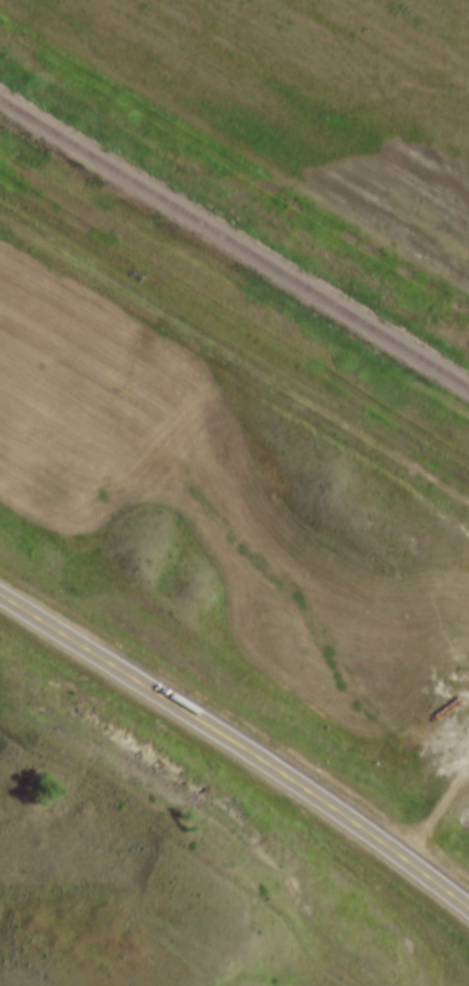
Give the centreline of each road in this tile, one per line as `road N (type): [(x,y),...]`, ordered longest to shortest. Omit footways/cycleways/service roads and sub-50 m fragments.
road 1 (primary): [(468,916),(326,807),(0,591)]
road 2 (track): [(0,216),(468,498)]

